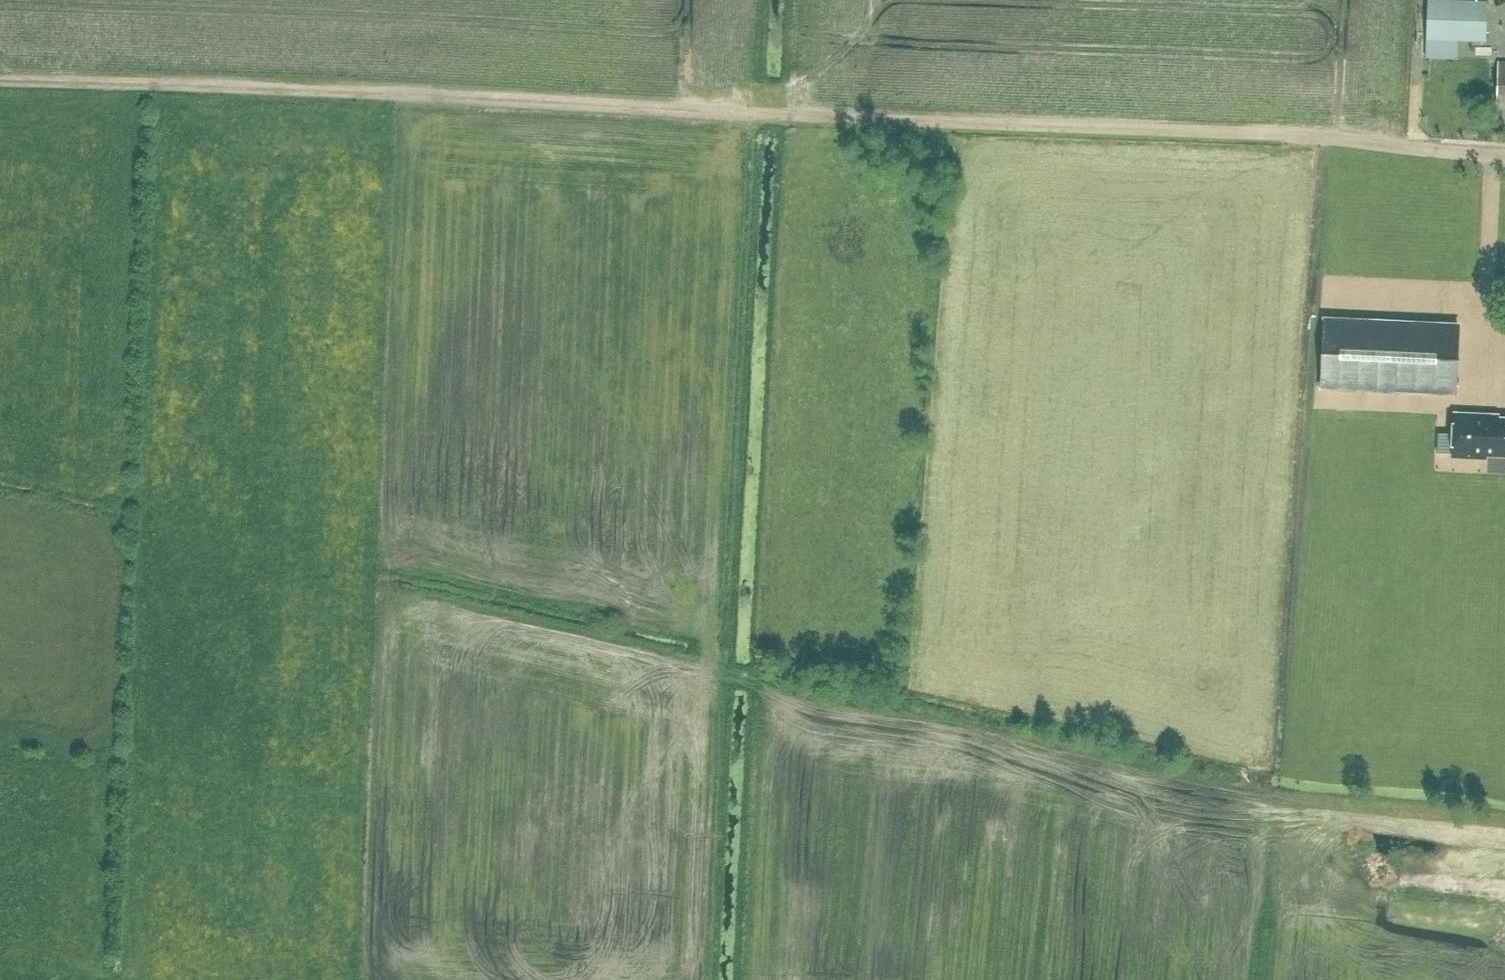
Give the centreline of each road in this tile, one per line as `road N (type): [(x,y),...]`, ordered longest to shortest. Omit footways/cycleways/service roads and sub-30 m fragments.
road 1 (track): [(1504,147),(0,89)]

